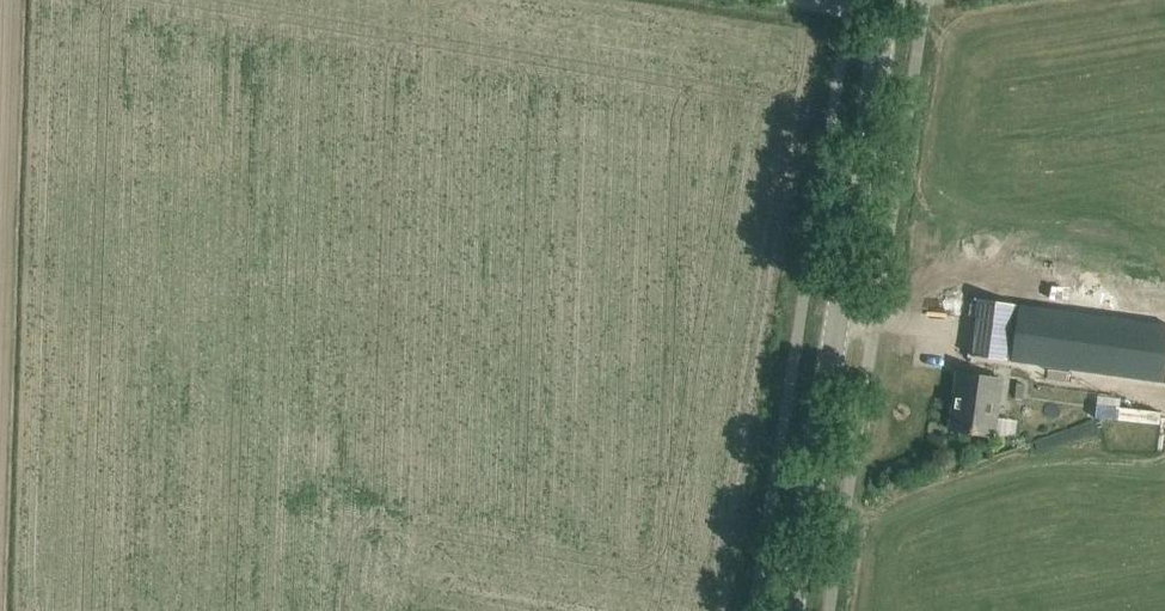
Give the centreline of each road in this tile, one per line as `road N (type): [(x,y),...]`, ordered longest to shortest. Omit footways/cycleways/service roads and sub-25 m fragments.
road 1 (tertiary): [(793,610),(893,0)]
road 2 (track): [(925,28),(778,0)]

